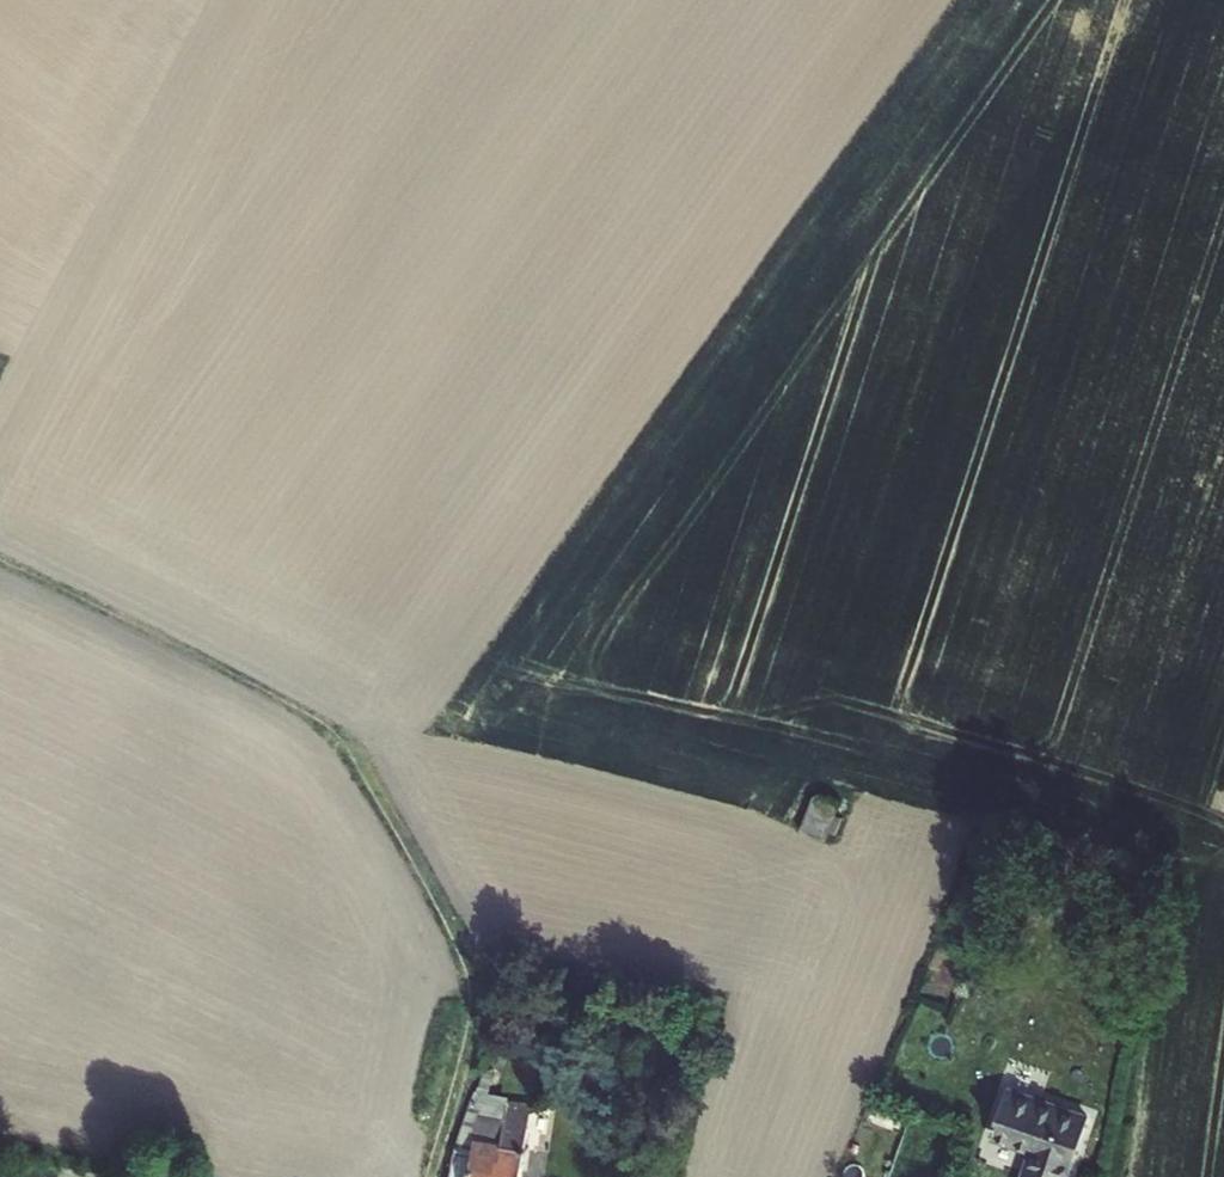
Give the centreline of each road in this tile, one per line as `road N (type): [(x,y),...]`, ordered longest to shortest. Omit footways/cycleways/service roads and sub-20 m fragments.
road 1 (track): [(432,1176),(471,969),(347,734),(0,563)]

